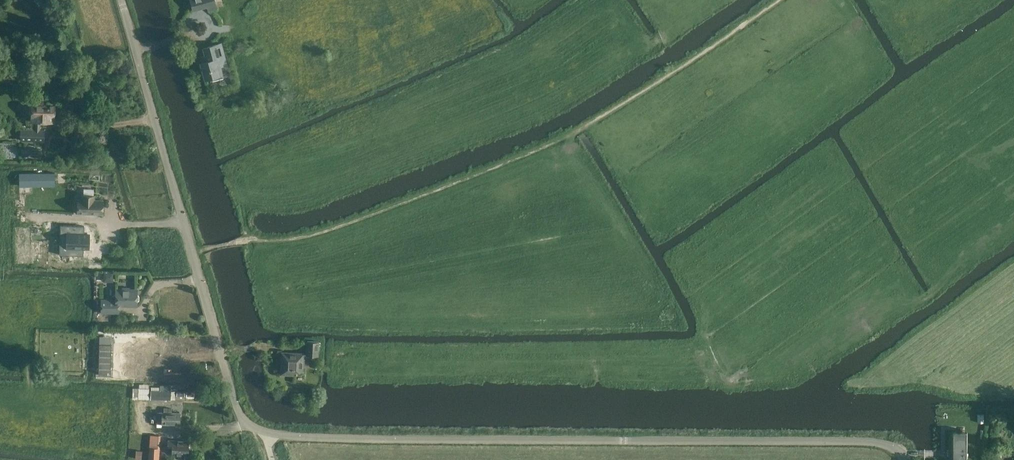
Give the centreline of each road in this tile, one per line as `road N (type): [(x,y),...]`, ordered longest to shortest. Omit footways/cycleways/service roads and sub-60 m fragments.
road 1 (unclassified): [(908,459),(875,443),(302,439),(257,430),(235,404),(123,0)]
road 2 (track): [(780,0),(685,68),(547,149),(303,240),(232,244),(194,256)]

